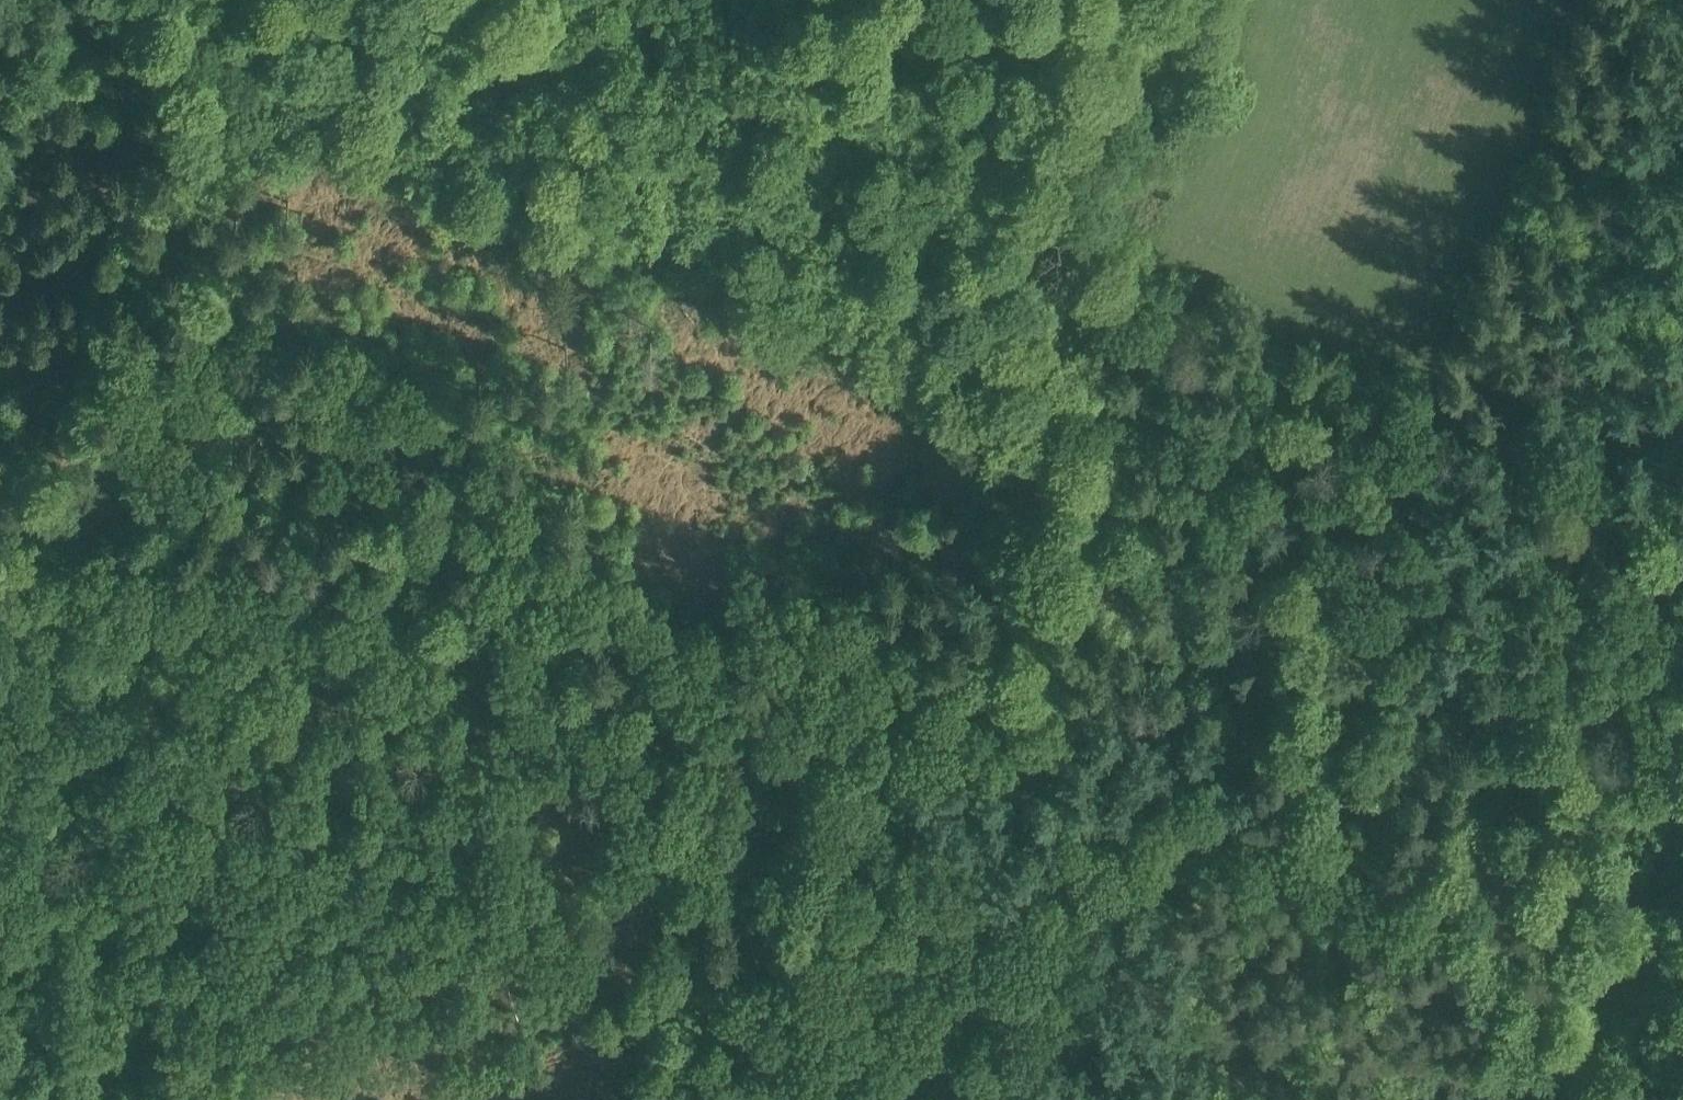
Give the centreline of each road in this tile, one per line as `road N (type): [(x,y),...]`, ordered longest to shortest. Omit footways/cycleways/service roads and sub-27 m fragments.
road 1 (track): [(0,560),(225,0)]
road 2 (track): [(1567,1099),(1682,809)]

